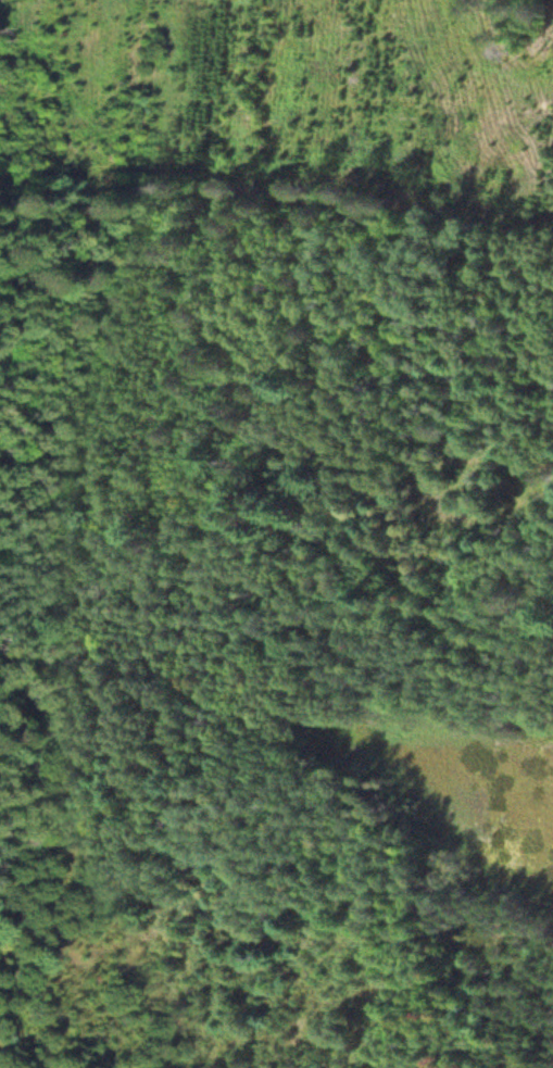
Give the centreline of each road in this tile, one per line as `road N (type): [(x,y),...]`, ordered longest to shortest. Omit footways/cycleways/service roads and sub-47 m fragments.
road 1 (track): [(0,672),(194,574),(552,438)]

